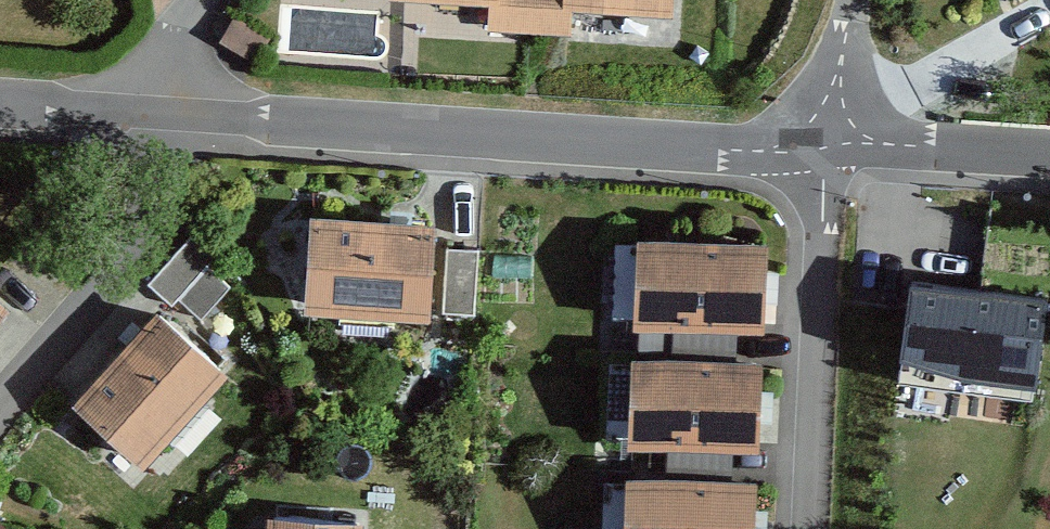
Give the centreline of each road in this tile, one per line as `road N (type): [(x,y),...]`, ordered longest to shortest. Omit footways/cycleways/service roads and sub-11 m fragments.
road 1 (residential): [(149,109),(828,138)]
road 2 (residential): [(810,528),(828,138)]
road 3 (residential): [(0,415),(143,244),(157,175),(149,109)]
road 4 (residential): [(828,138),(1049,151)]
road 5 (residential): [(0,100),(149,109)]
road 6 (residential): [(828,138),(849,0)]
road 7 (residential): [(149,109),(203,0)]

